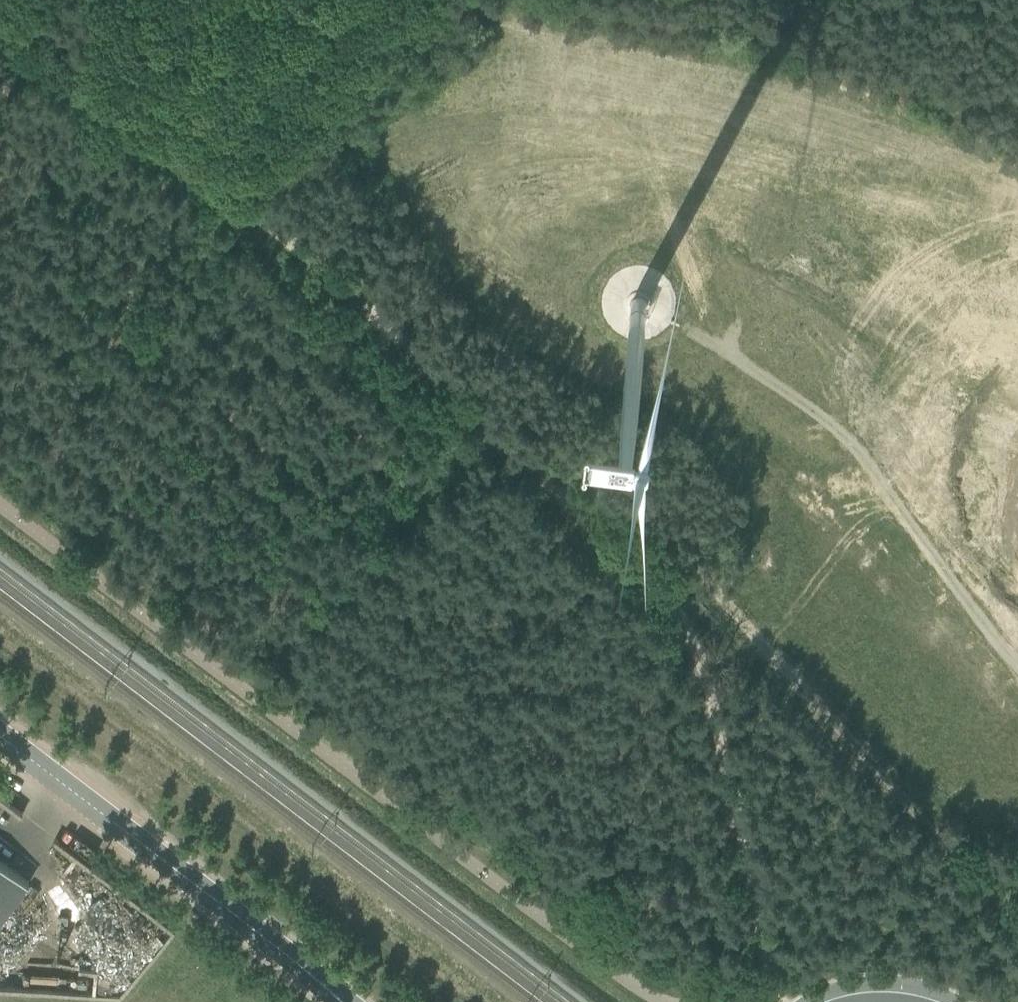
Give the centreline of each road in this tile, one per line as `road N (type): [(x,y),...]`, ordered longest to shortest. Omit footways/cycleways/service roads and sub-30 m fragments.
road 1 (track): [(774,1001),(700,639),(267,220),(0,42)]
road 2 (tertiary): [(345,1001),(0,728)]

